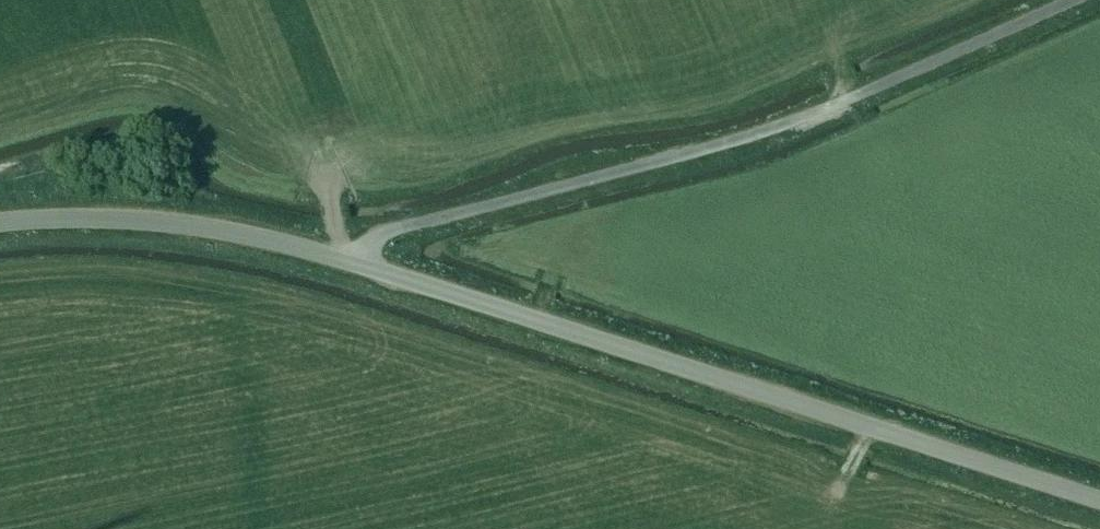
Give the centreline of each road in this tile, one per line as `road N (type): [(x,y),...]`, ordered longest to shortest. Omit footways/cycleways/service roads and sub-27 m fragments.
road 1 (unclassified): [(347,262),(390,233),(772,137),(1099,0)]
road 2 (unclassified): [(347,262),(1099,499)]
road 3 (unclassified): [(0,222),(170,223),(347,262)]

